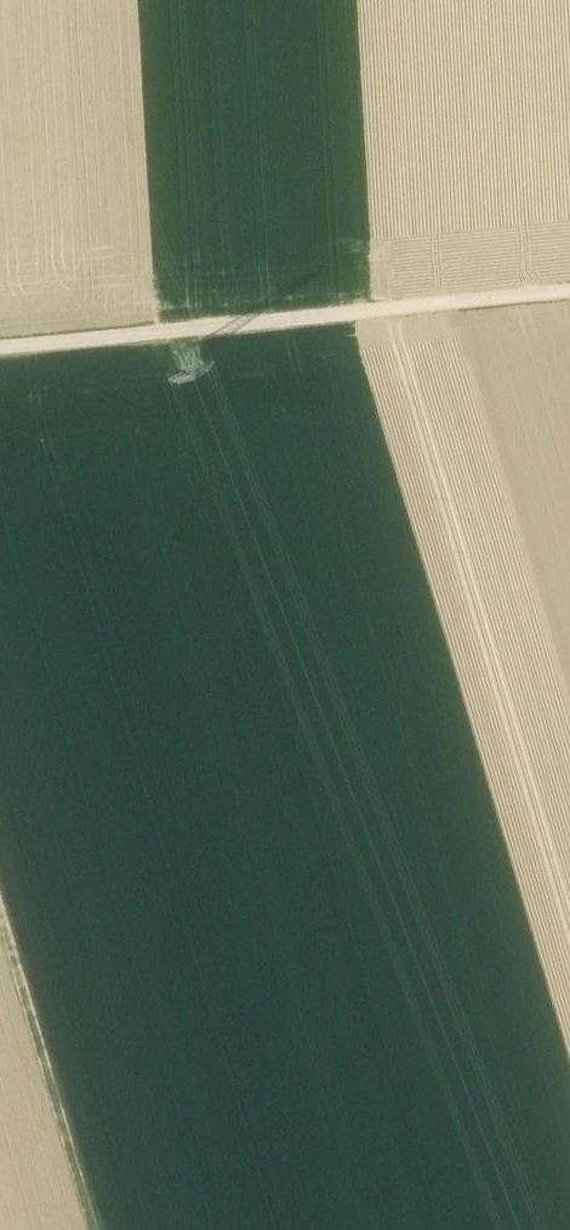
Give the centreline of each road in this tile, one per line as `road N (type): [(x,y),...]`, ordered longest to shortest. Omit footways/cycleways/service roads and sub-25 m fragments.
road 1 (track): [(569,291),(0,347)]
road 2 (track): [(91,1229),(0,918)]

